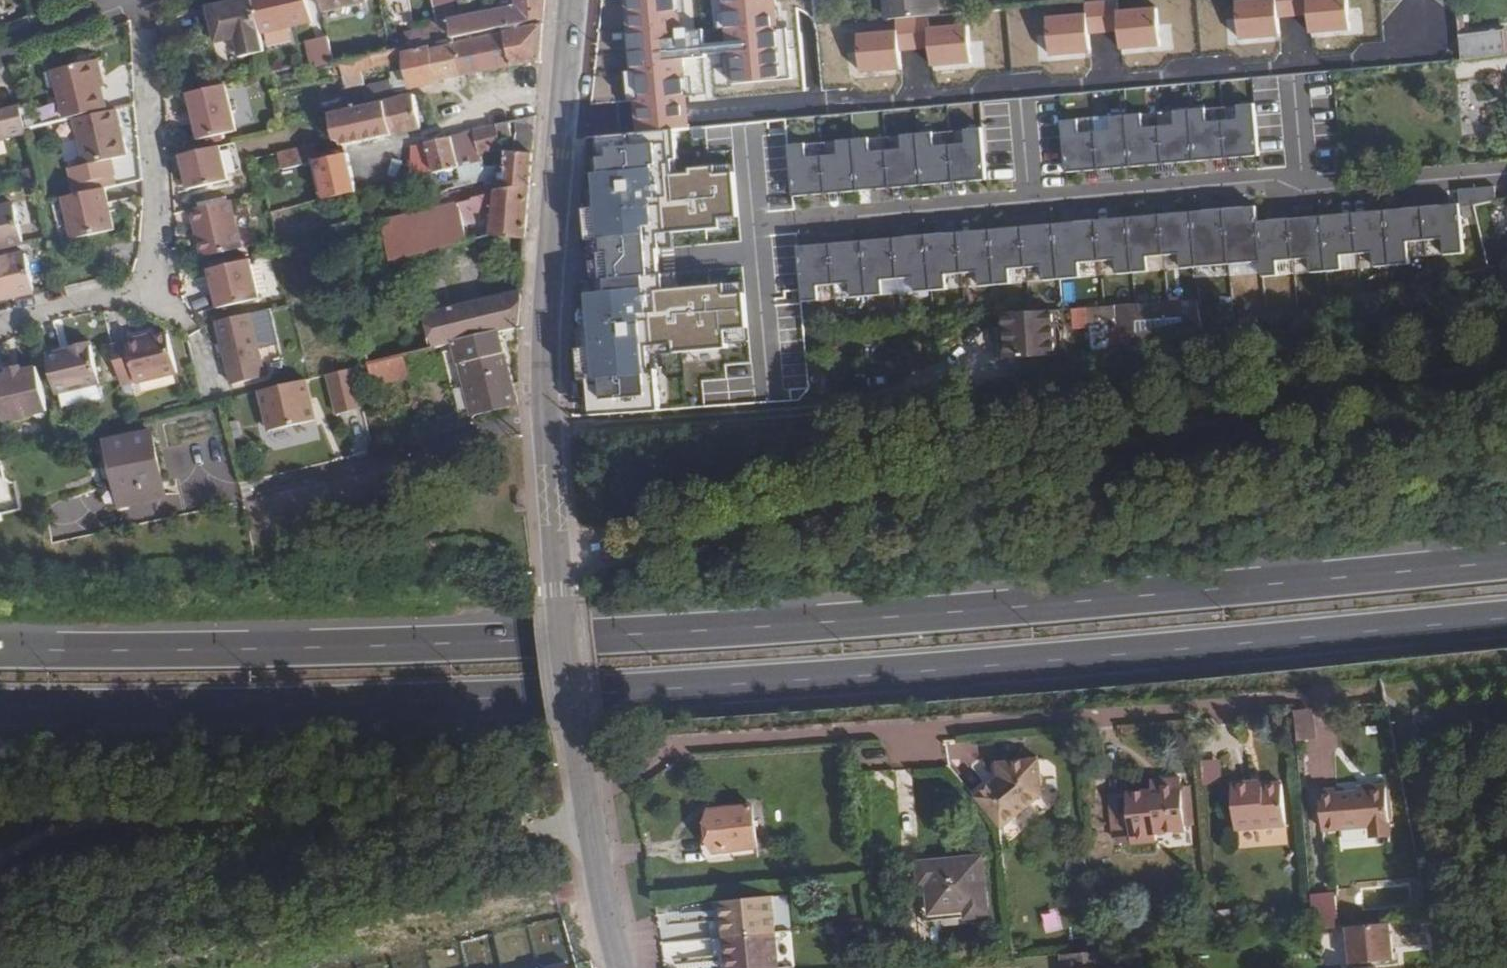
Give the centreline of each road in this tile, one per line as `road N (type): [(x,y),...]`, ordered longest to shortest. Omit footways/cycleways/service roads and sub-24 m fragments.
road 1 (trunk): [(0,707),(406,703),(667,690),(1506,618)]
road 2 (trunk): [(1506,562),(657,634),(0,649)]
road 3 (secondary): [(573,0),(545,392),(582,771),(620,967)]
road 4 (track): [(0,858),(105,811),(544,817),(587,804)]
road 5 (residential): [(169,294),(143,0)]
road 6 (residential): [(0,349),(138,316),(169,294)]
road 7 (residential): [(0,53),(117,0)]

